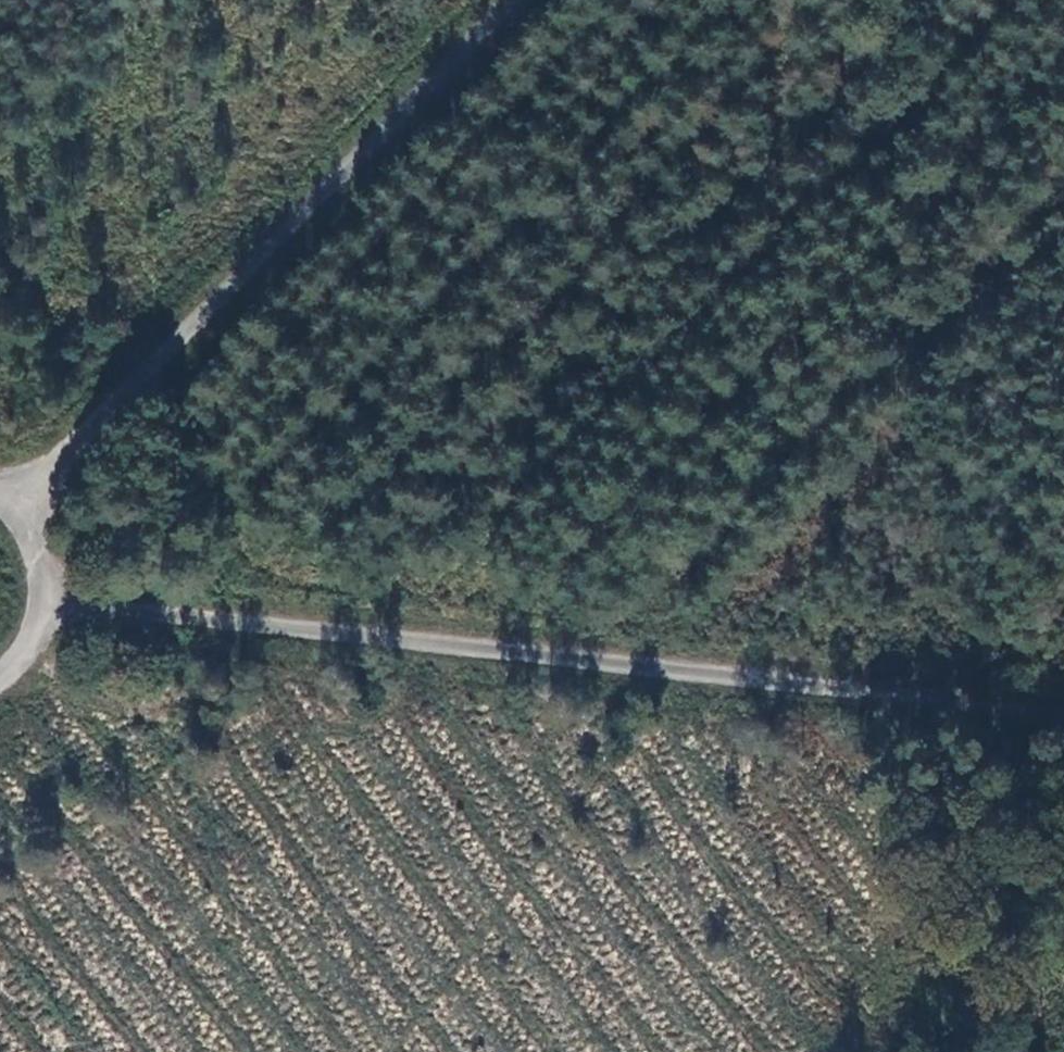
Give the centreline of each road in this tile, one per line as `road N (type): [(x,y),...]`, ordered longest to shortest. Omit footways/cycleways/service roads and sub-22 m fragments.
road 1 (track): [(44,602),(1063,707)]
road 2 (track): [(7,506),(509,0)]
road 3 (track): [(0,678),(35,636),(44,602),(30,533),(0,501)]

